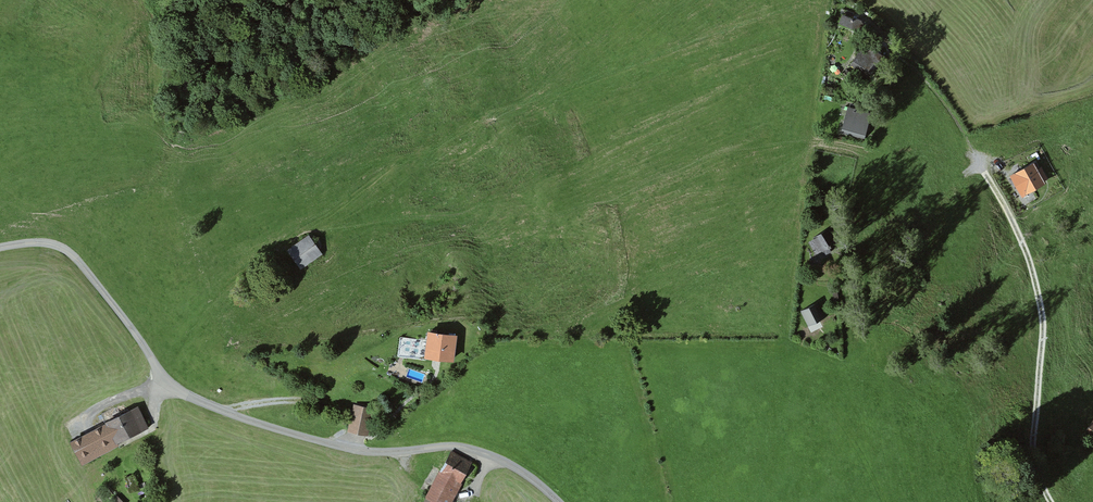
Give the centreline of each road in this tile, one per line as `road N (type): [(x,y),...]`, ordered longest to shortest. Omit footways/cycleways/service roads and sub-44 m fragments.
road 1 (unclassified): [(0,247),(50,243),(74,256),(165,379),(187,396),(351,449),(452,445),(531,476),(558,501)]
road 2 (track): [(878,23),(975,150),(1020,235),(1045,317),(1036,459),(1048,501)]

